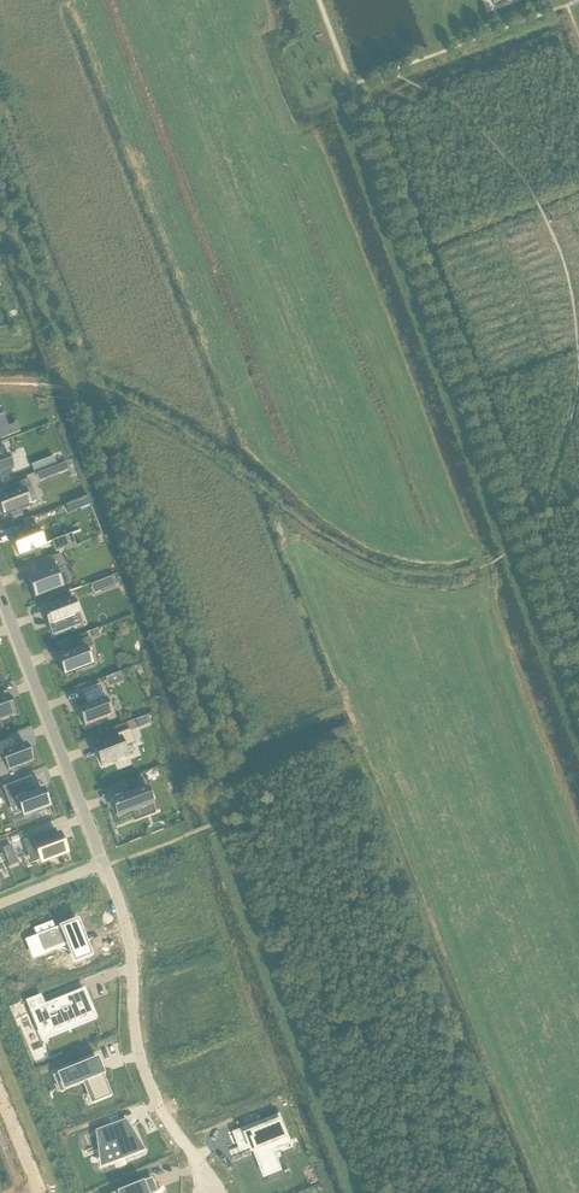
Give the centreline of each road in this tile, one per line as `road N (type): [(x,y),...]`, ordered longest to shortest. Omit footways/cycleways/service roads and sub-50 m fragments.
road 1 (residential): [(104,863),(128,936),(142,1066),(211,1192)]
road 2 (residential): [(0,591),(104,863)]

